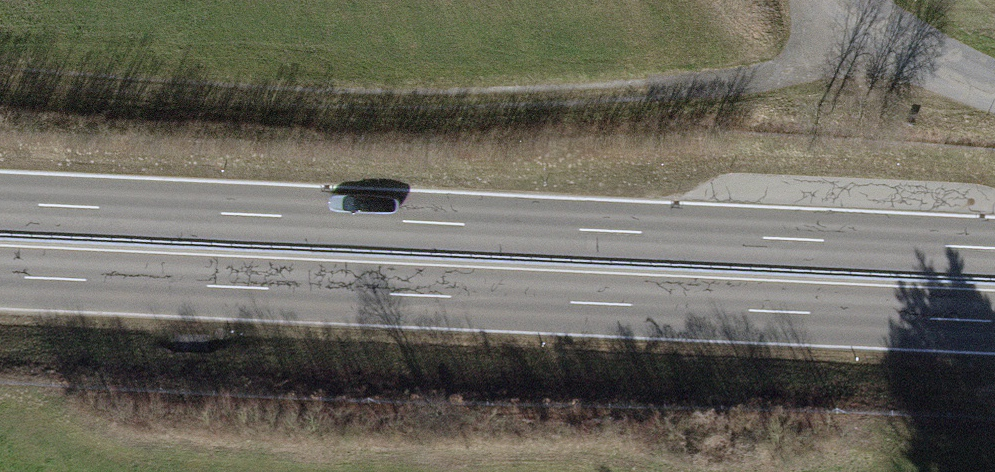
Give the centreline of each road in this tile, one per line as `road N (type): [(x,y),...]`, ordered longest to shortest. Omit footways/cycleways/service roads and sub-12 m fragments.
road 1 (trunk): [(0,277),(994,322)]
road 2 (trunk): [(994,249),(0,204)]
road 3 (track): [(873,24),(827,56),(777,75),(561,96),(336,99),(0,77)]
road 4 (unclassified): [(994,83),(906,44),(841,0)]

